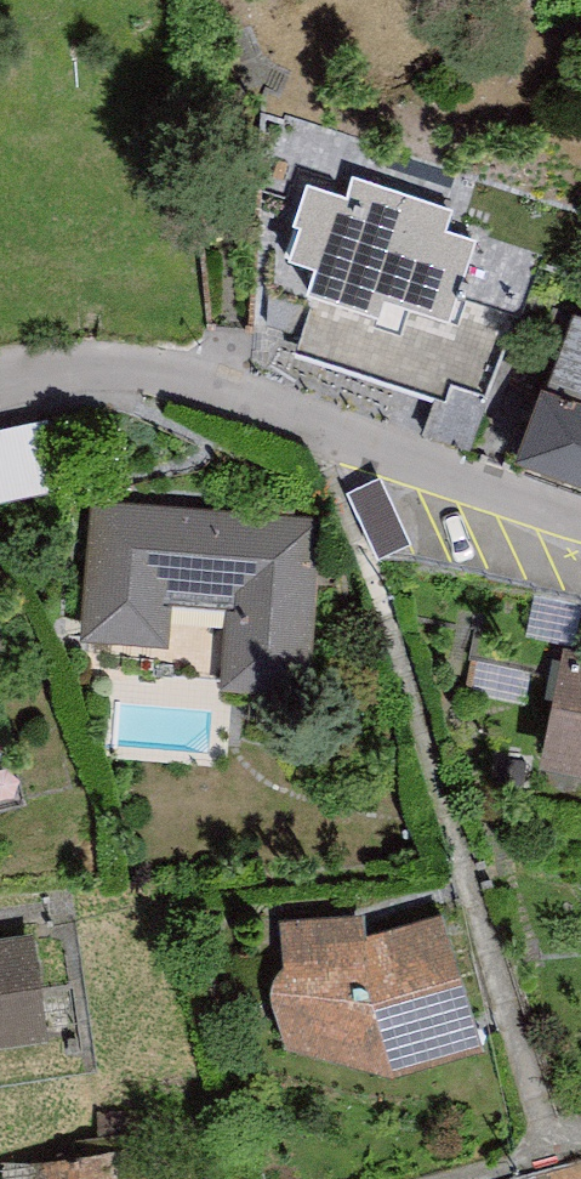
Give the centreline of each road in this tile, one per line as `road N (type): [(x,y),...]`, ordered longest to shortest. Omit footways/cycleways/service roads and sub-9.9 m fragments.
road 1 (residential): [(580,513),(148,364),(80,368),(0,386)]

